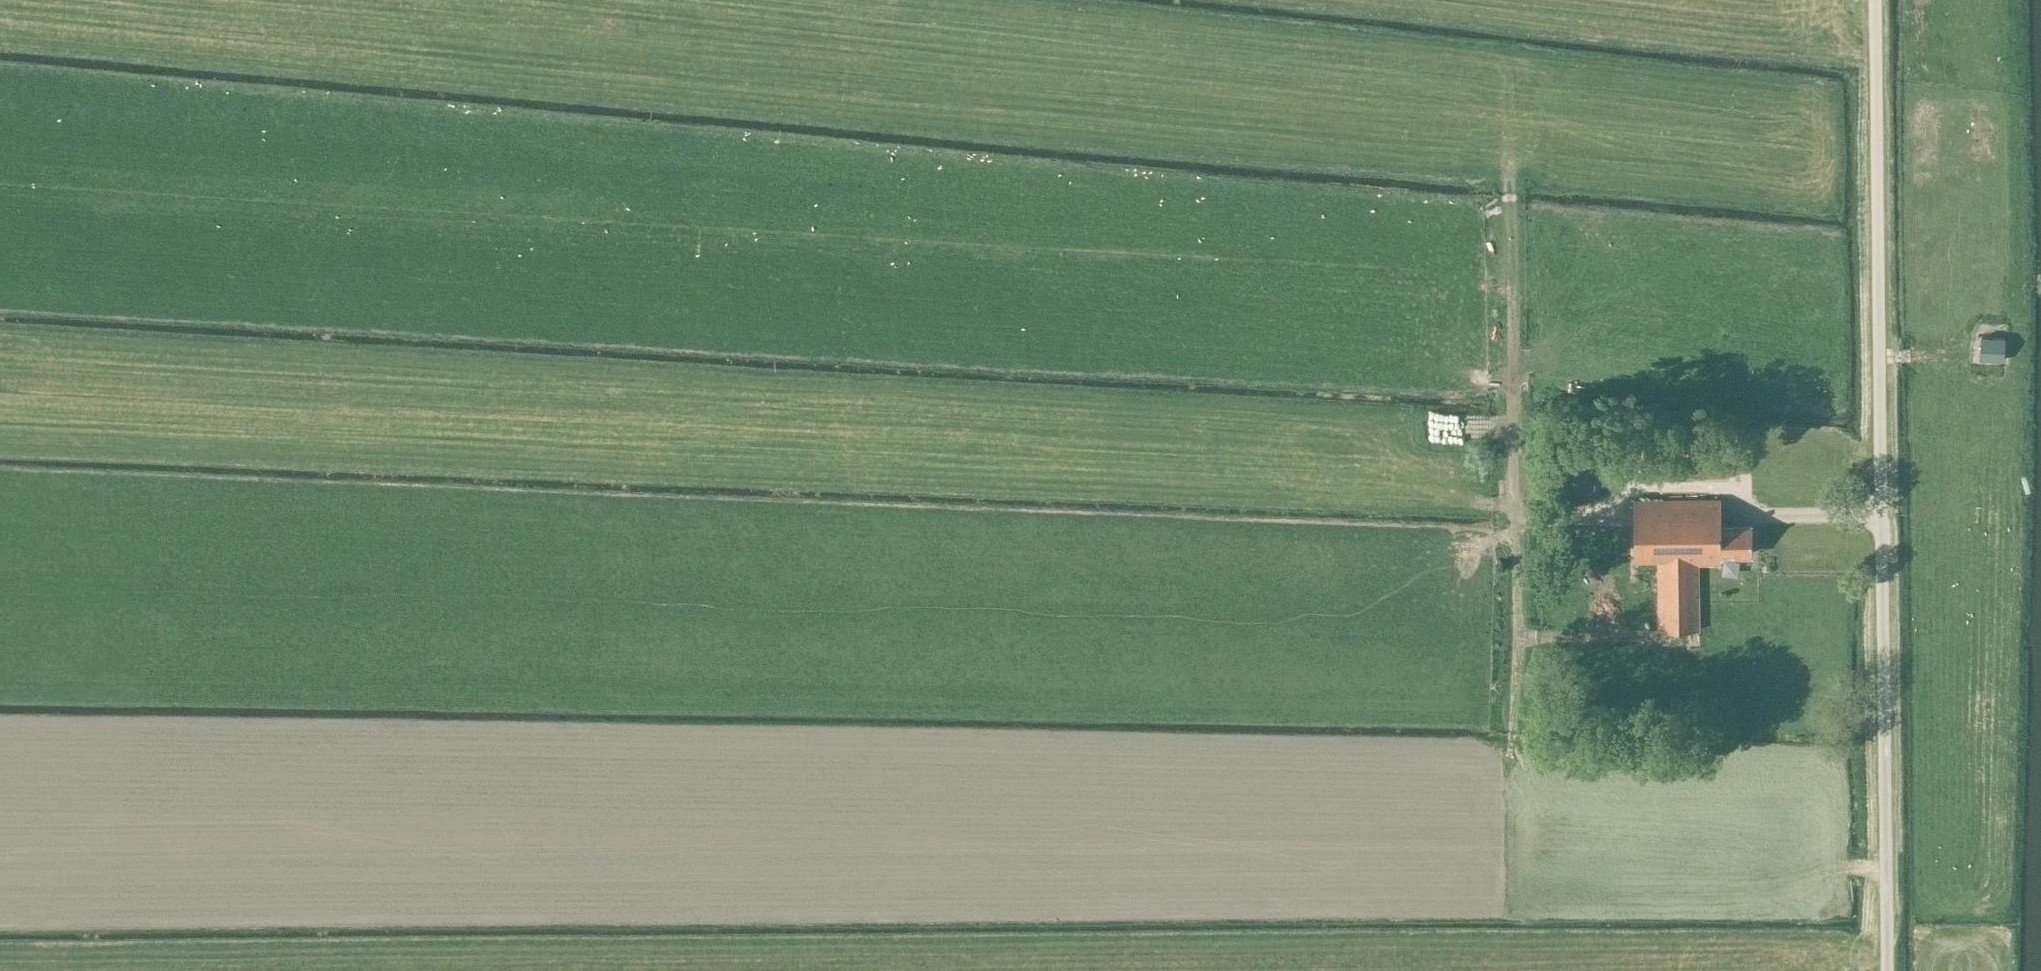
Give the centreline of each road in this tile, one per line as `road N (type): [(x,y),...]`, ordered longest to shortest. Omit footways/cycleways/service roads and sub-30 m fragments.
road 1 (unclassified): [(1886,970),(1873,0)]

